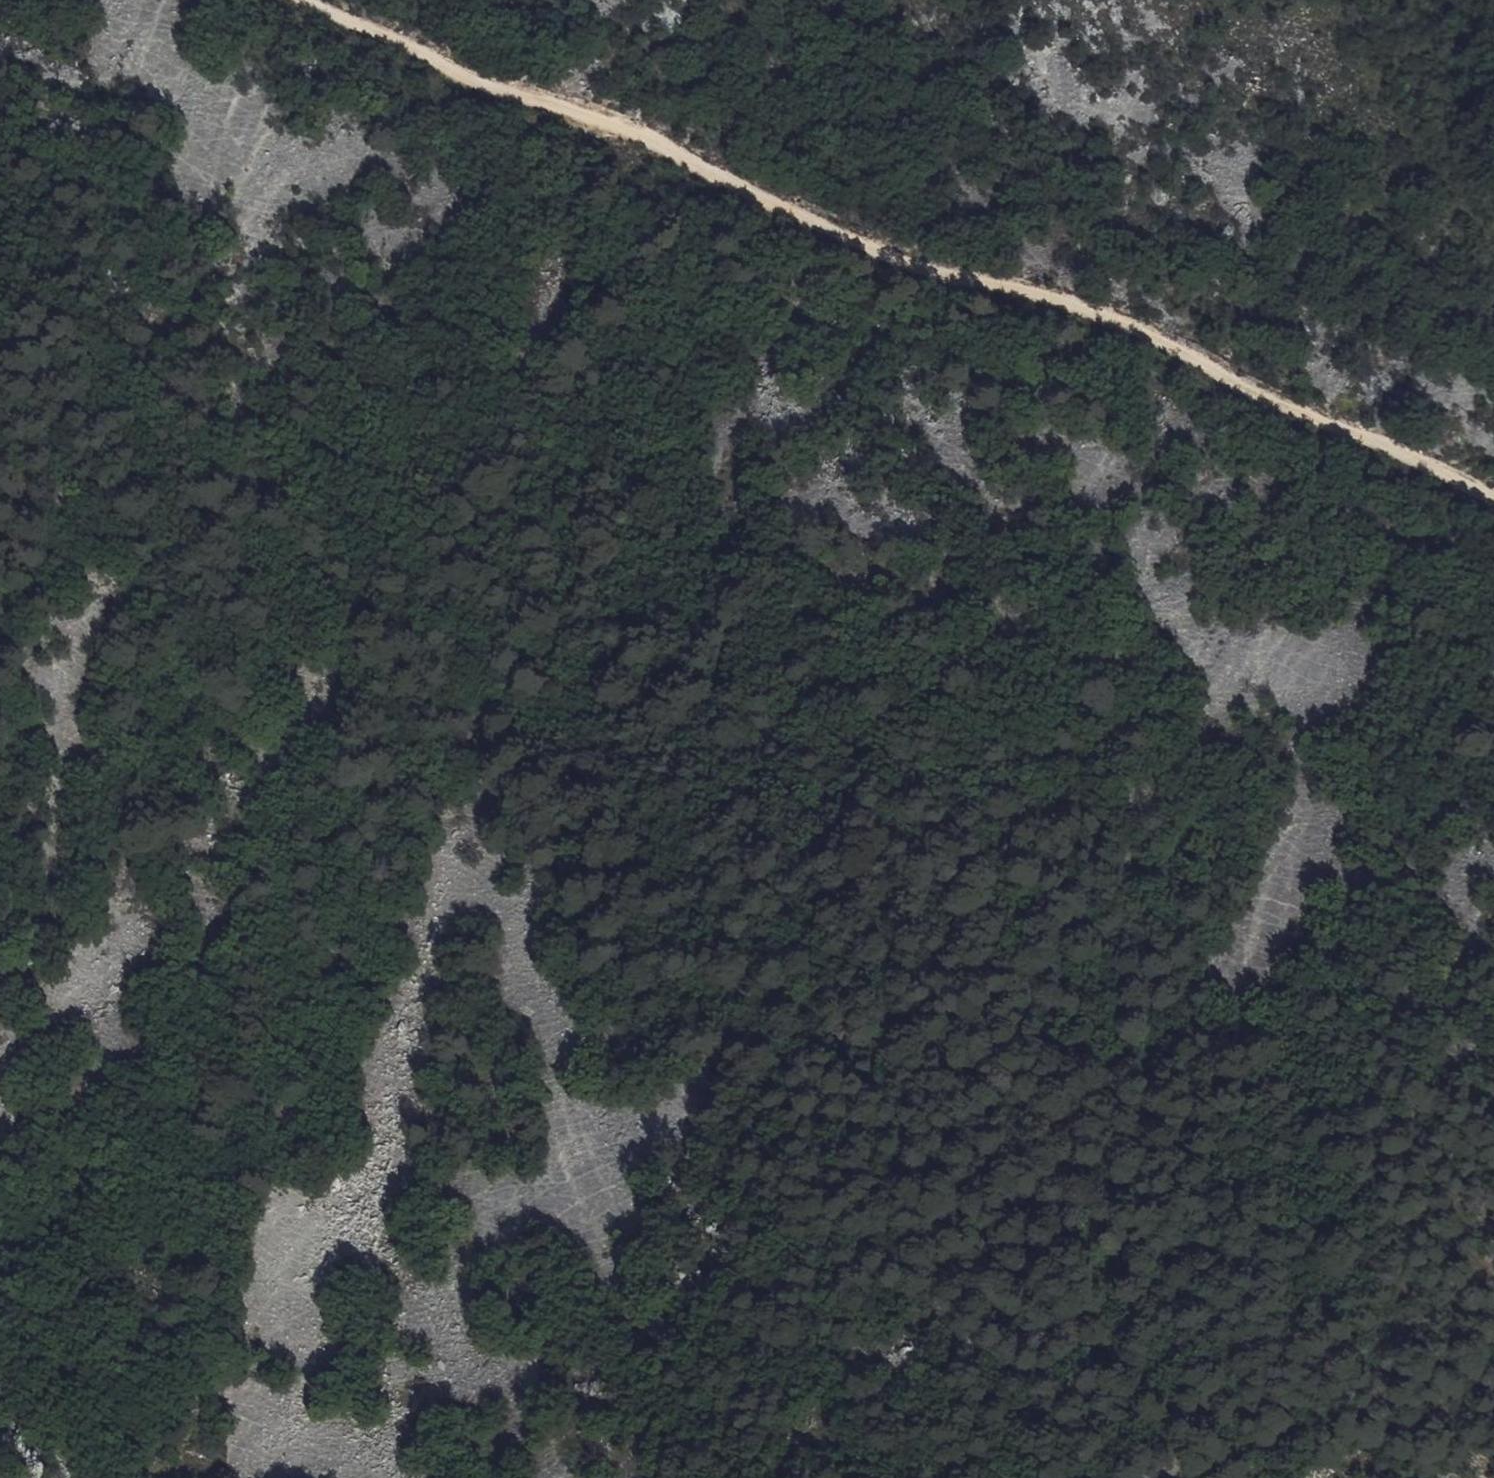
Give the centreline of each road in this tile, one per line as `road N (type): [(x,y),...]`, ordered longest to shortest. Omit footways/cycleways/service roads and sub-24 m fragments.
road 1 (track): [(320,0),(924,266),(1107,317),(1493,501)]

